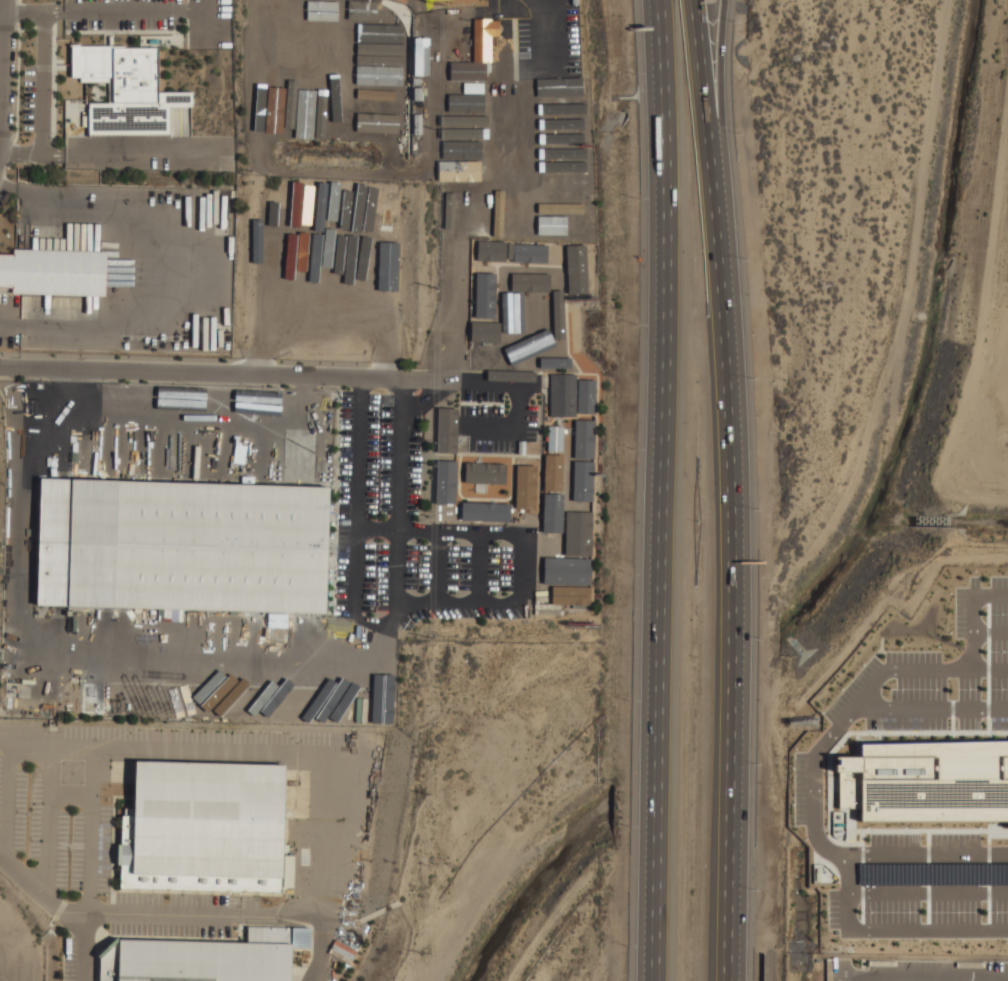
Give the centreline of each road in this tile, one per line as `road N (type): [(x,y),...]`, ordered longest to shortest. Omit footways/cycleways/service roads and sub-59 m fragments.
road 1 (motorway): [(660,0),(665,276),(651,980)]
road 2 (motorway): [(738,696),(739,466),(699,0)]
road 3 (residential): [(0,365),(521,380)]
road 4 (motorway): [(732,980),(738,696)]
road 5 (motorway): [(720,178),(728,0)]
road 6 (residential): [(0,122),(5,0)]

